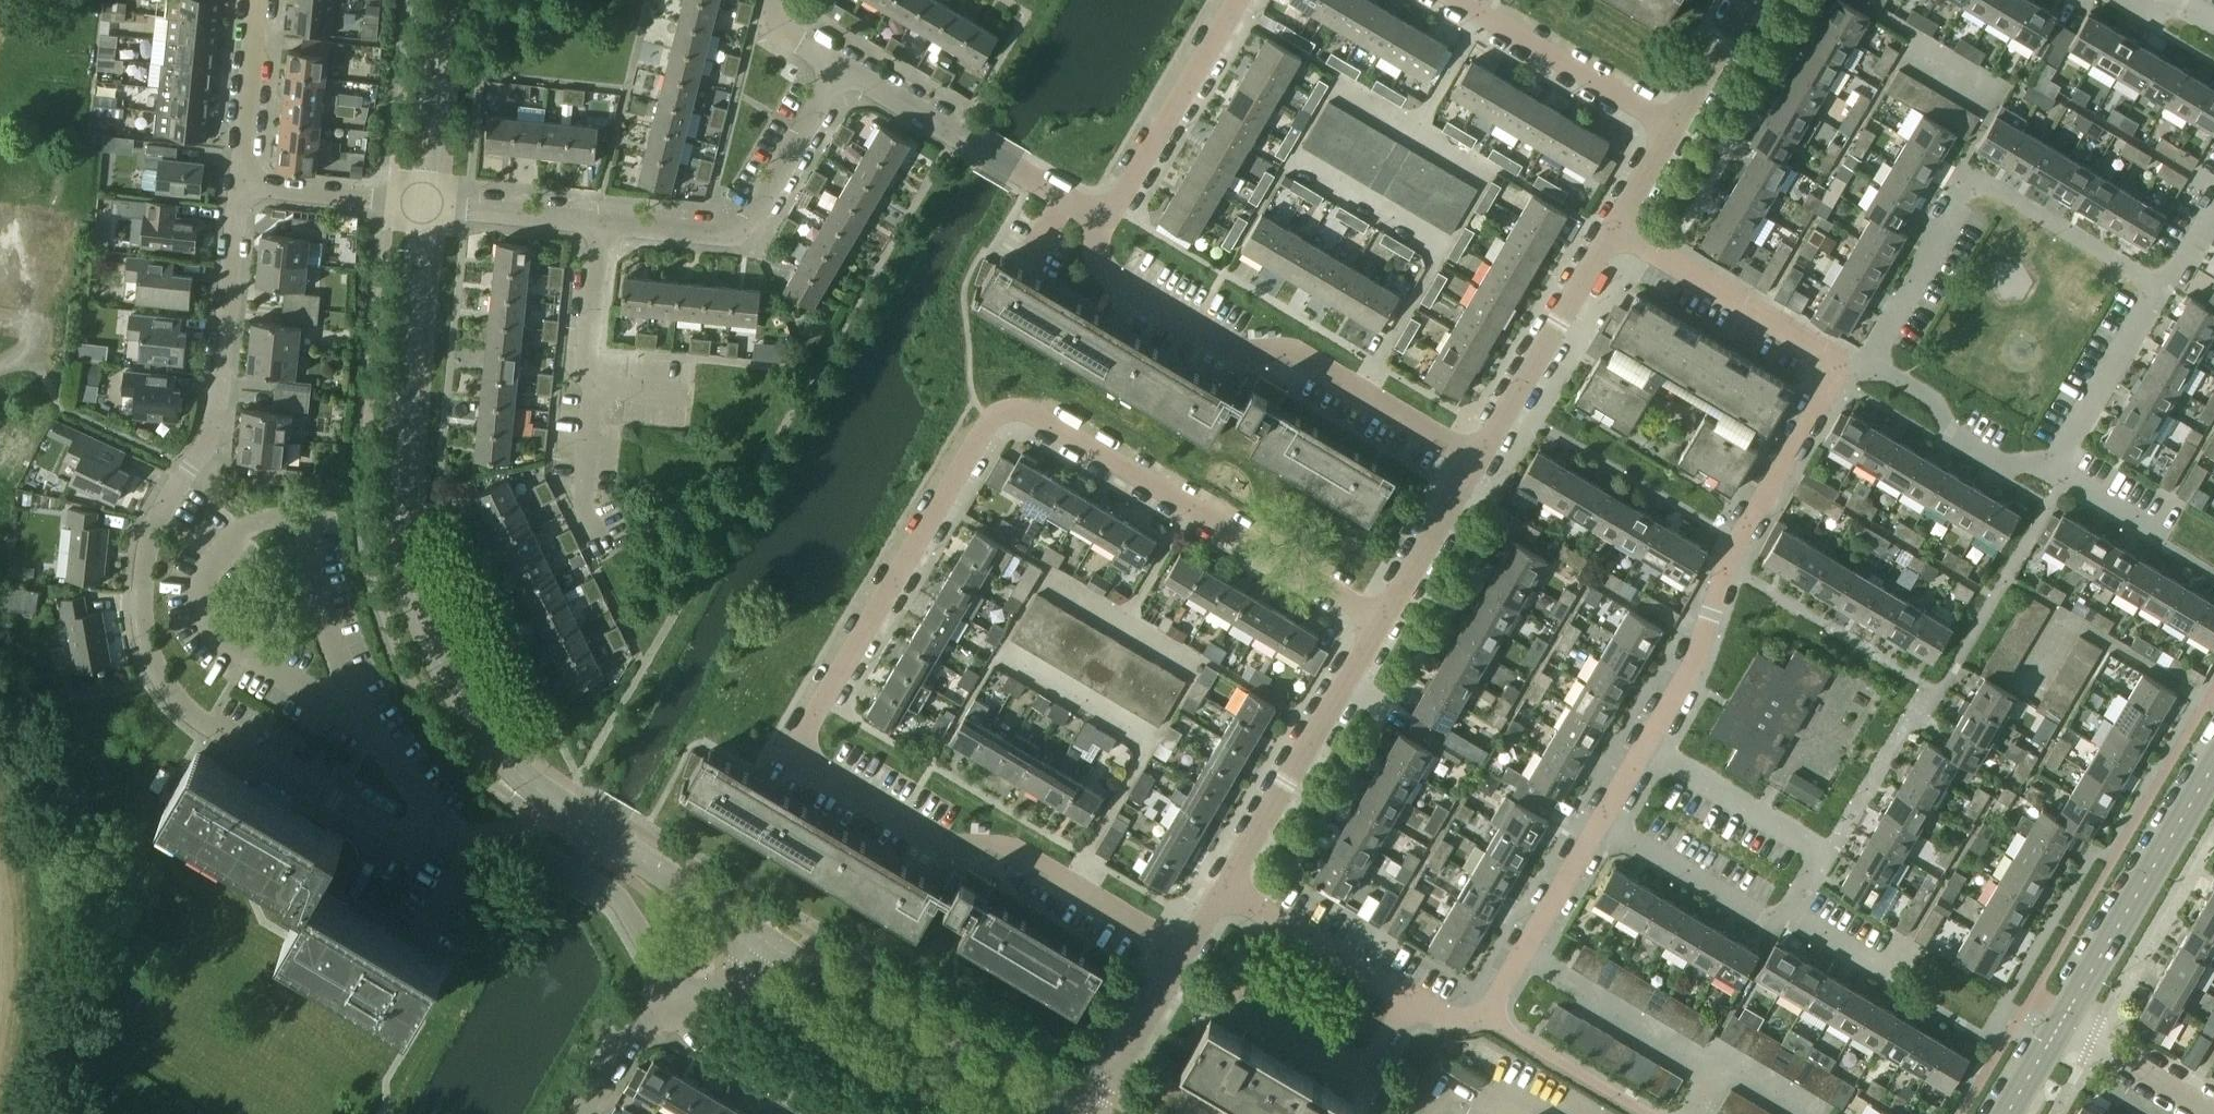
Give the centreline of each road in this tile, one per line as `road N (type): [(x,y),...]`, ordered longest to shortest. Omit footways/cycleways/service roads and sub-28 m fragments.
road 1 (residential): [(1182,952),(1005,848),(940,845),(807,766),(796,748),(990,422),(1006,409),(1029,411),(1380,621)]
road 2 (unclassified): [(763,941),(555,804),(478,733),(438,666),(411,594),(396,516),(421,202)]
road 3 (residential): [(187,711),(396,834),(508,839),(616,894),(675,1012)]
road 4 (residential): [(187,711),(160,680),(140,627),(151,526),(217,429),(243,187)]
road 5 (residential): [(1481,456),(1295,351),(1222,345),(1113,279),(1099,255),(1104,228)]
road 6 (residential): [(1869,361),(1969,177),(2161,284)]
road 7 (residential): [(1648,743),(1695,668),(1741,532),(1821,411),(1829,370)]
road 8 (unclassified): [(1056,1113),(763,941)]
road 9 (residential): [(600,223),(741,236),(848,71)]
road 10 (residential): [(1223,885),(1380,621)]
road 11 (residential): [(1104,228),(848,71)]
road 12 (tertiary): [(2213,767),(2065,1017)]
road 13 (residential): [(1648,743),(1823,848),(1783,913)]
road 14 (residential): [(1104,228),(1239,0)]
road 15 (residential): [(1481,456),(1617,231)]
road 16 (residential): [(1455,0),(1677,130)]
road 17 (residential): [(1829,370),(1812,346),(1617,231)]
road 18 (residential): [(1224,996),(1361,1075),(1410,999)]
road 19 (residential): [(1869,361),(1936,401),(1955,442),(2009,471),(2059,462)]
road 20 (residential): [(1481,1018),(1599,827)]
road 21 (residential): [(1783,913),(1772,931),(1599,827)]
road 22 (residential): [(1410,999),(1223,885)]
road 23 (unclassified): [(421,202),(432,100),(456,0)]
road 24 (residential): [(2059,462),(2161,284)]
road 25 (residential): [(843,1113),(675,1012)]
road 26 (residential): [(1380,621),(1481,456)]
road 27 (residential): [(243,187),(255,0)]
road 28 (residential): [(1089,1113),(1182,952)]
road 29 (residential): [(1639,1113),(1481,1018)]
road 30 (residential): [(421,202),(600,223)]
road 31 (residential): [(243,187),(421,202)]
road 32 (residential): [(606,553),(581,503),(591,387)]
road 33 (residential): [(591,387),(584,365),(600,223)]
road 34 (residential): [(1677,130),(1751,0)]
road 35 (residential): [(586,1113),(632,1035),(675,1012)]
road 36 (residential): [(2059,462),(2066,479),(2159,535),(2164,546)]
road 37 (residential): [(2213,1106),(2094,1035)]
road 38 (residential): [(1783,913),(1891,975)]

